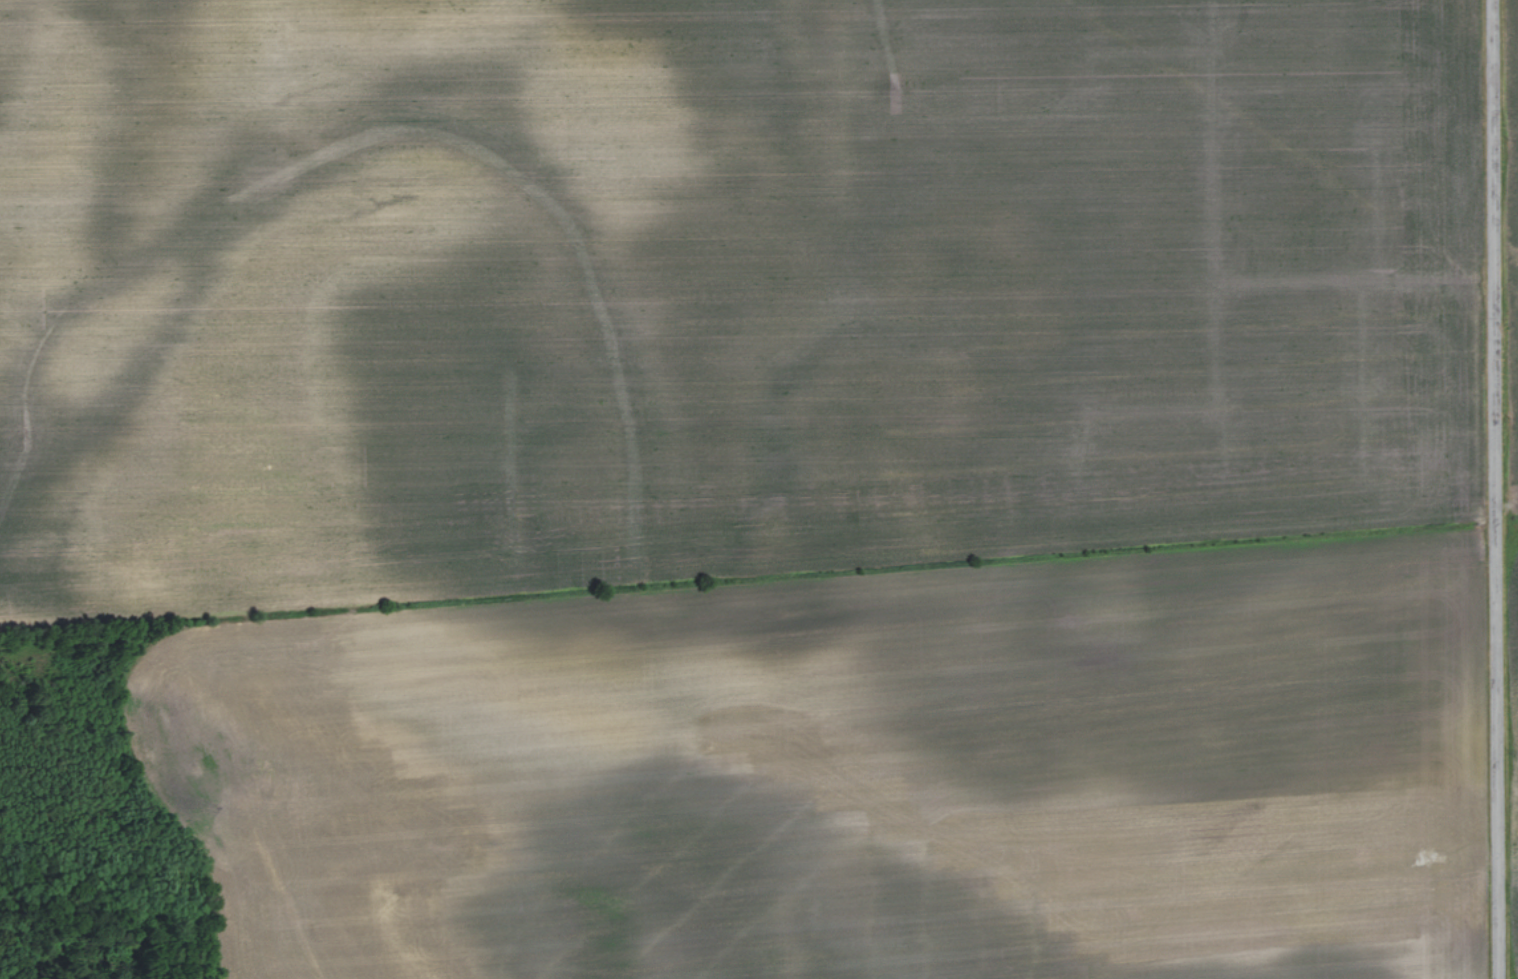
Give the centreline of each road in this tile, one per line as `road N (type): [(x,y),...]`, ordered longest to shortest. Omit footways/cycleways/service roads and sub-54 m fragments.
road 1 (residential): [(1500,978),(1493,0)]

